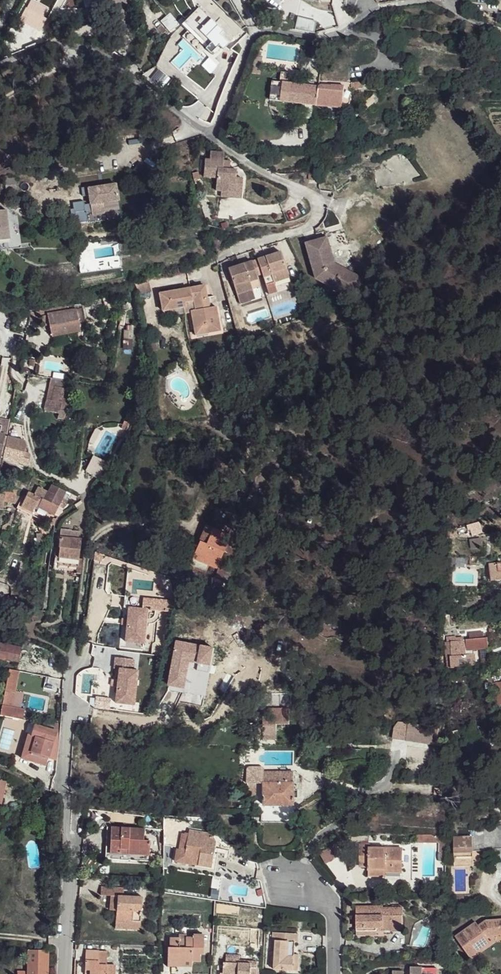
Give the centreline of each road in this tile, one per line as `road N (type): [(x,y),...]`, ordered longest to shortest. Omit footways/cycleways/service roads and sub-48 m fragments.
road 1 (residential): [(0,66),(57,44),(90,50),(204,130),(221,124),(258,35),(273,29),(322,39),(369,11),(418,0)]
road 2 (residential): [(63,973),(72,845),(61,785),(89,557)]
road 3 (residential): [(336,973),(335,915),(325,890),(283,888)]

